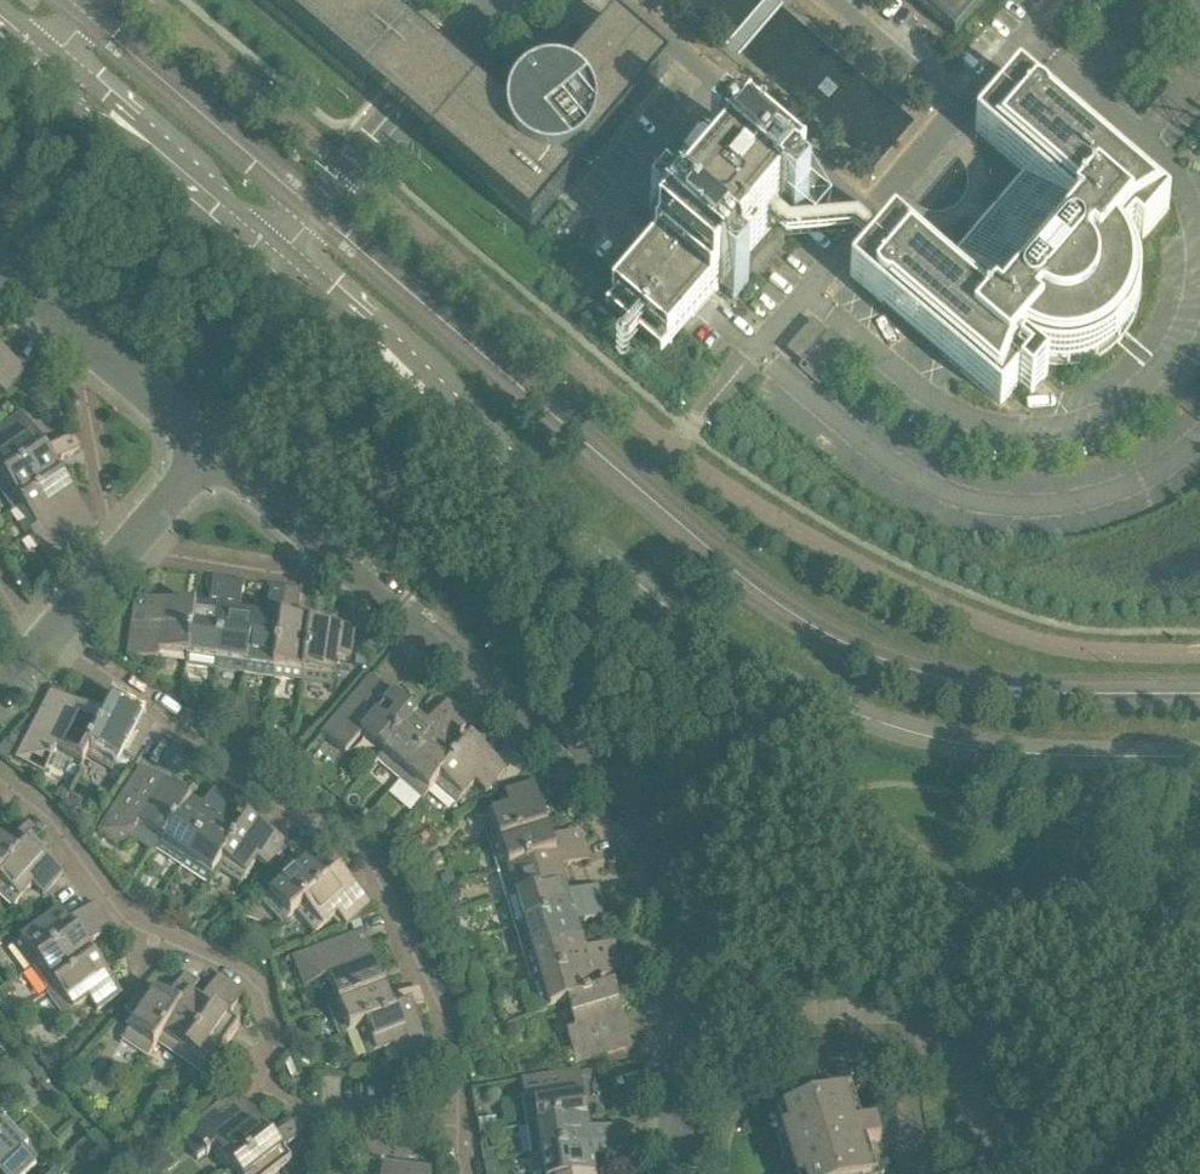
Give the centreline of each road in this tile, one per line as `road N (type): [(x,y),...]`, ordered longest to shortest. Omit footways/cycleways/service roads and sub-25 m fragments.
road 1 (secondary): [(1199,756),(1002,752),(837,707),(675,614),(442,408)]
road 2 (residential): [(457,1118),(462,1086),(431,990),(365,852),(286,814),(147,700),(46,642)]
road 3 (residential): [(373,585),(623,802),(662,857),(676,961),(675,1037)]
road 4 (residential): [(457,1118),(322,1116),(278,1097),(267,1078),(277,1042),(249,975),(158,939)]
road 5 (secondary): [(288,248),(0,3)]
road 6 (residential): [(930,1173),(914,1132),(898,1037),(675,1037)]
road 7 (secondary): [(0,34),(42,78),(271,273)]
road 8 (unclassified): [(618,0),(870,215)]
road 9 (unclassified): [(499,0),(288,248)]
road 10 (unclassified): [(673,447),(870,215)]
road 11 (residential): [(373,585),(142,554),(114,564)]
road 12 (residential): [(114,564),(81,335)]
road 13 (residential): [(158,939),(118,906),(54,825),(0,779)]
road 14 (secondary): [(442,408),(401,346),(288,248)]
road 15 (secondary): [(271,273),(356,351),(442,408)]
road 16 (residential): [(211,445),(373,585)]
road 17 (residential): [(81,335),(211,445)]
road 18 (unclassified): [(960,110),(833,0)]
road 19 (residential): [(114,564),(211,445)]
road 20 (unclassified): [(960,110),(1056,0)]
road 21 (unclassified): [(870,215),(960,110)]
road 22 (residential): [(675,1037),(674,1173)]

